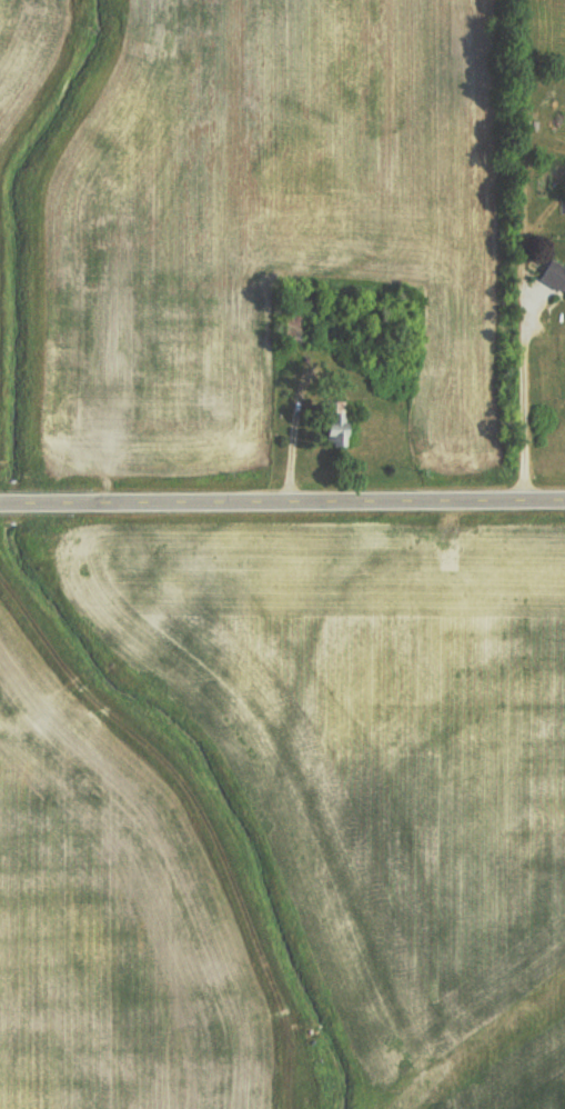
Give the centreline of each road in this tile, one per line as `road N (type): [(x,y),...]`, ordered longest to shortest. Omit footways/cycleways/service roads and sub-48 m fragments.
road 1 (tertiary): [(0,505),(564,503)]

